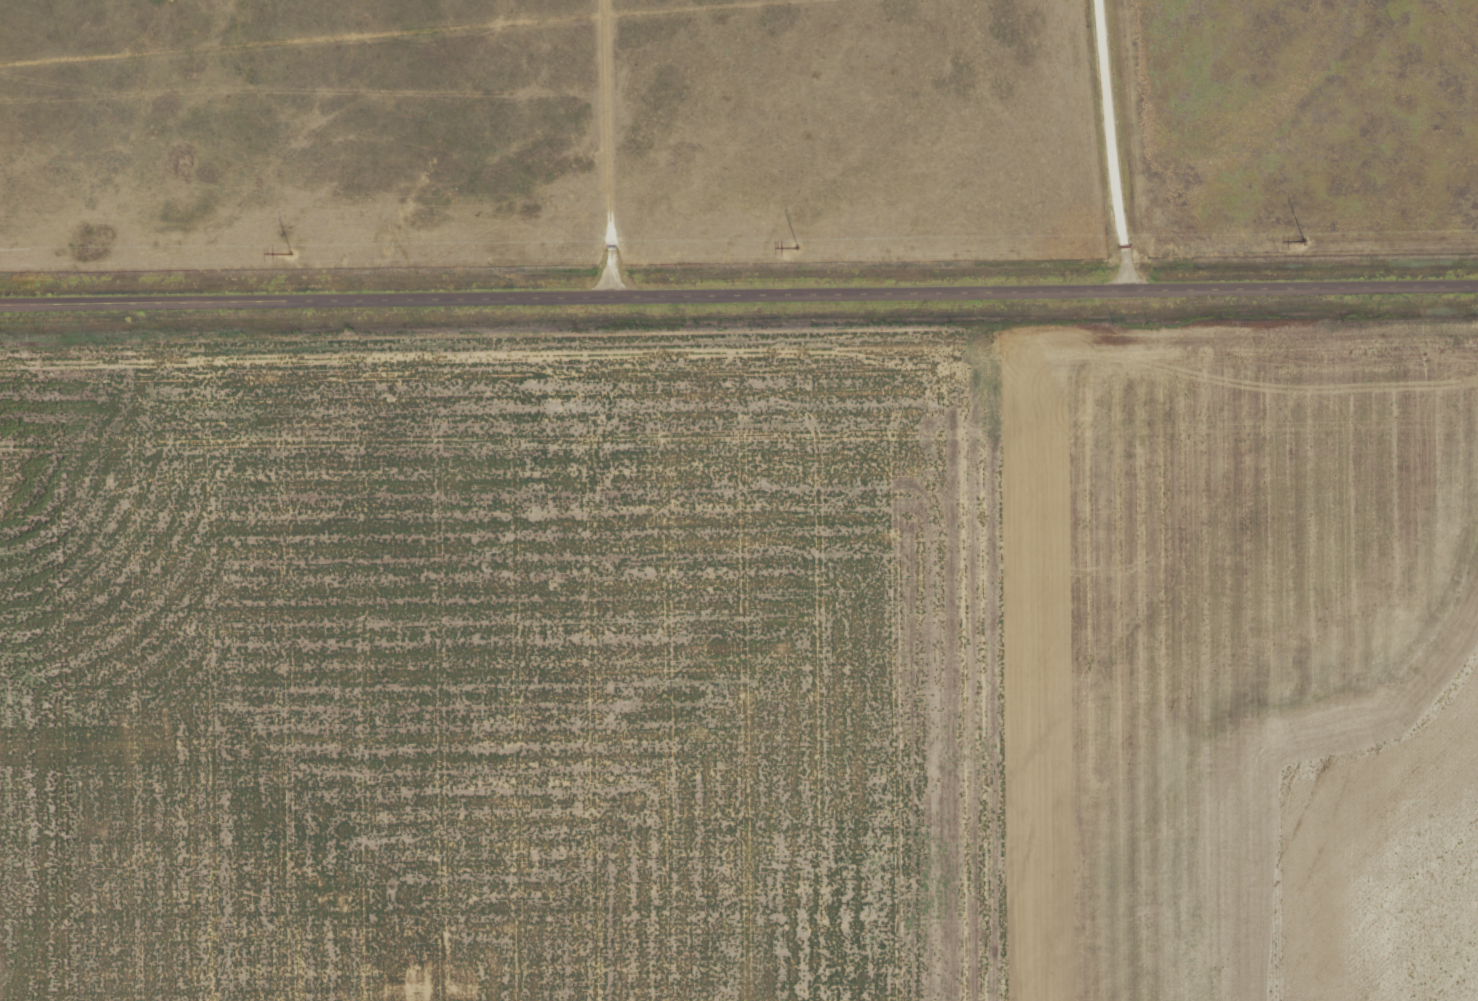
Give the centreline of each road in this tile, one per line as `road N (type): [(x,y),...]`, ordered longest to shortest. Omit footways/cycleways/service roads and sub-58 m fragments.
road 1 (tertiary): [(1477,281),(0,301)]

